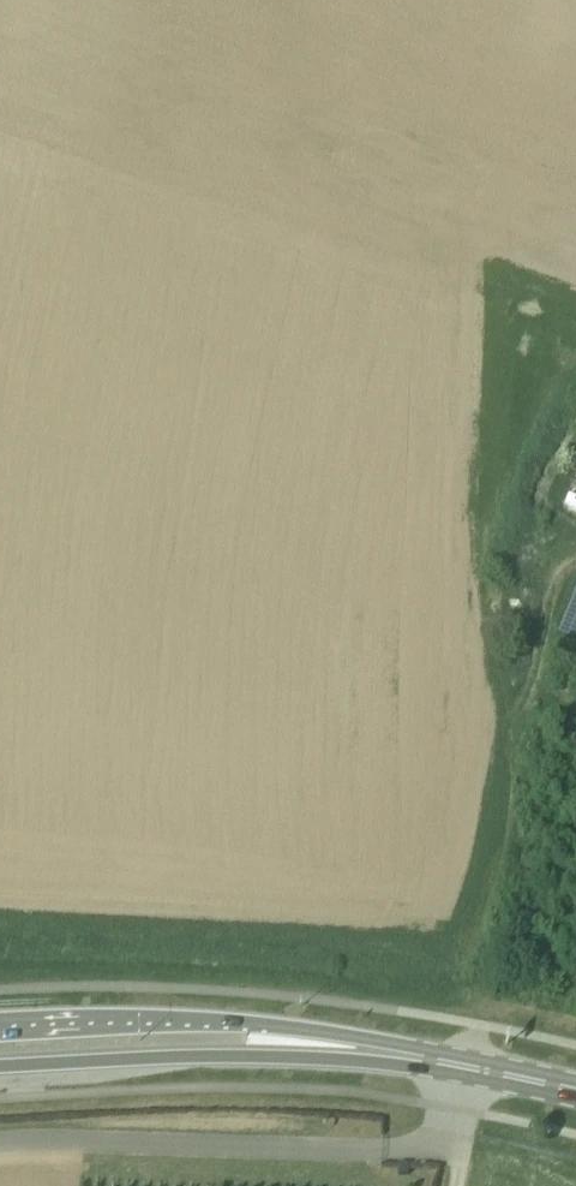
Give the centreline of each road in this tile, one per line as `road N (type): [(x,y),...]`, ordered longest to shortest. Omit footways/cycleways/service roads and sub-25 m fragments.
road 1 (primary): [(267,1039),(200,1019),(0,1020)]
road 2 (primary): [(0,1064),(200,1056),(267,1039)]
road 3 (primary): [(470,1067),(267,1039)]
road 4 (unclassified): [(453,1185),(470,1067)]

